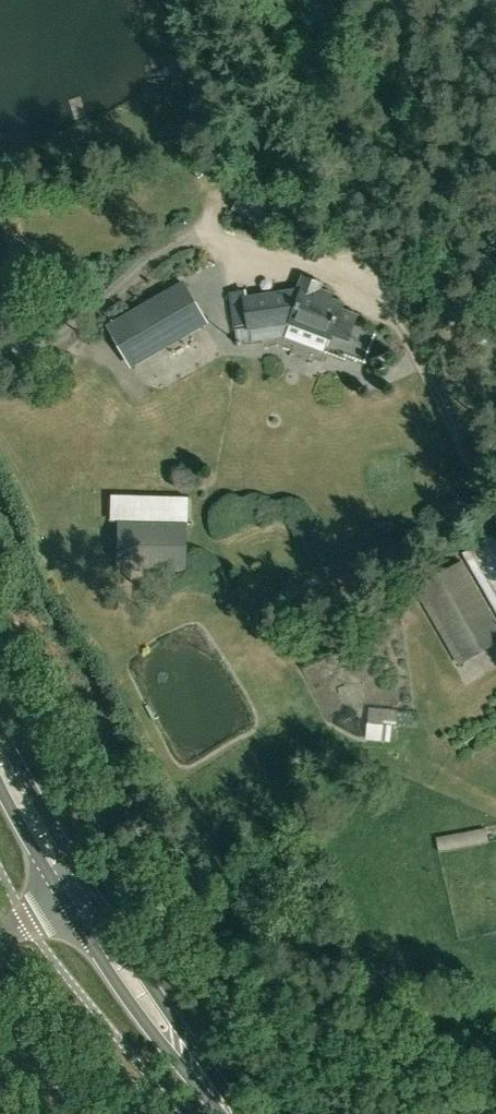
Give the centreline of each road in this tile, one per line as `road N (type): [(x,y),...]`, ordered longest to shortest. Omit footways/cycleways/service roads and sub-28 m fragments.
road 1 (secondary): [(228,1113),(71,890)]
road 2 (secondary): [(71,890),(0,757)]

